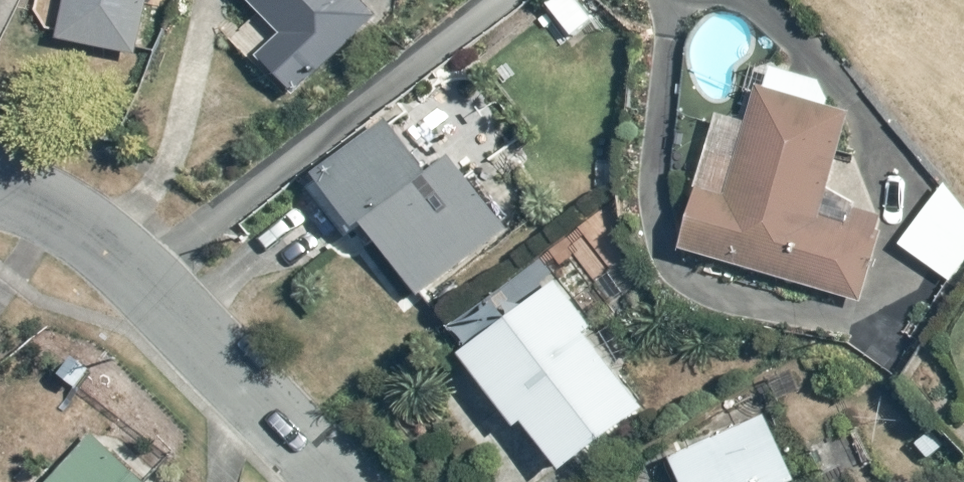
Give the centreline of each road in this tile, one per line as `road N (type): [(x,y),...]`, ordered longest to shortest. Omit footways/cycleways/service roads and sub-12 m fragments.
road 1 (residential): [(0,190),(69,219),(125,259),(340,481)]

